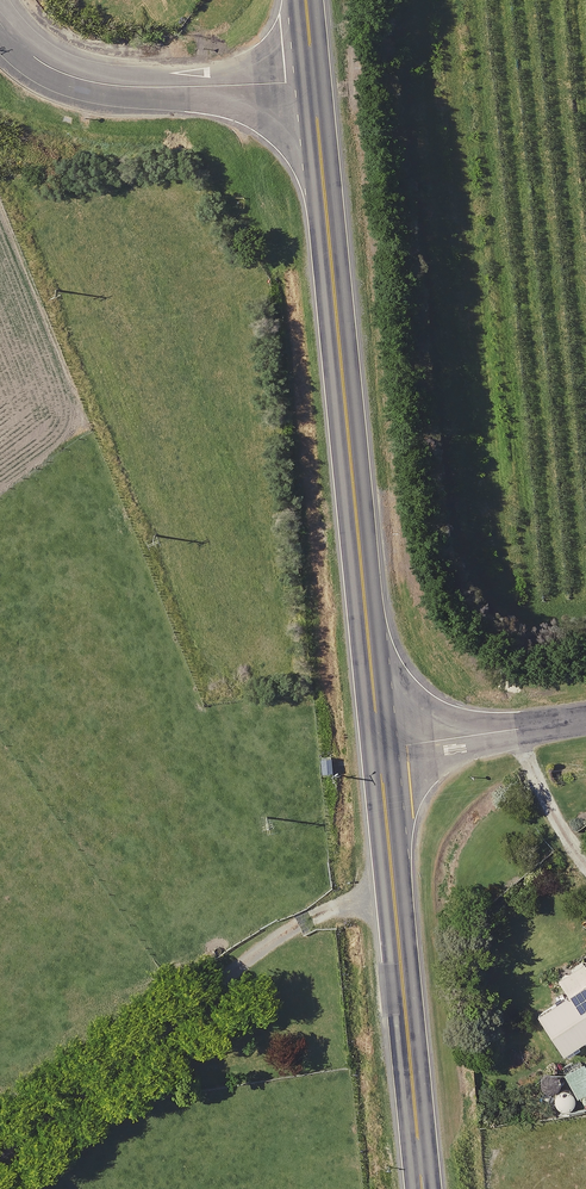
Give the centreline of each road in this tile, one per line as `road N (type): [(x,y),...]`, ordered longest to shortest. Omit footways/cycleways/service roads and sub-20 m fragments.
road 1 (trunk): [(313,78),(378,749)]
road 2 (trunk): [(378,749),(423,1188)]
road 3 (unclassified): [(313,78),(153,86),(83,76),(33,57),(0,31)]
road 4 (unclassified): [(378,749),(585,720)]

